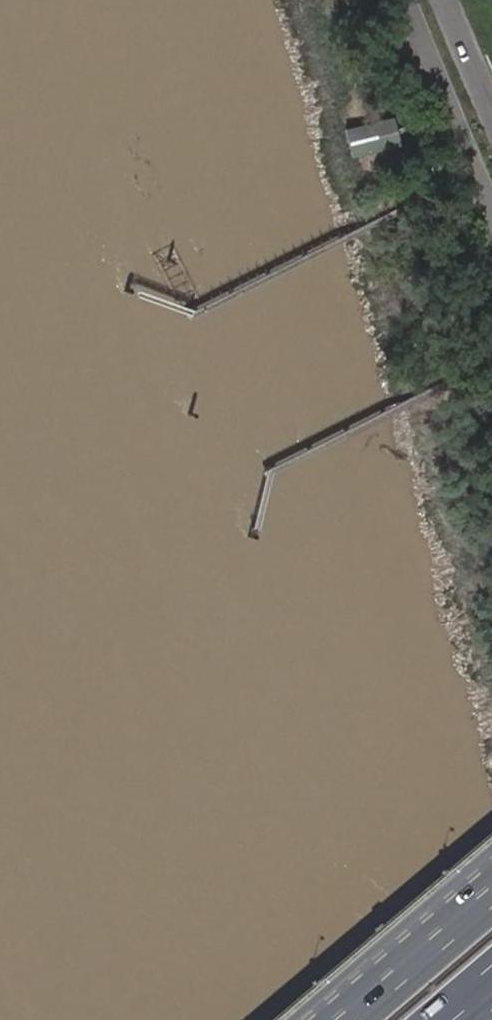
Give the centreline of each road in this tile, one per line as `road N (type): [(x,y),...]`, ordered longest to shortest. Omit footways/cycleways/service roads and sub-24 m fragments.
road 1 (trunk): [(491,890),(341,1019)]
road 2 (tertiary): [(491,117),(443,0)]

